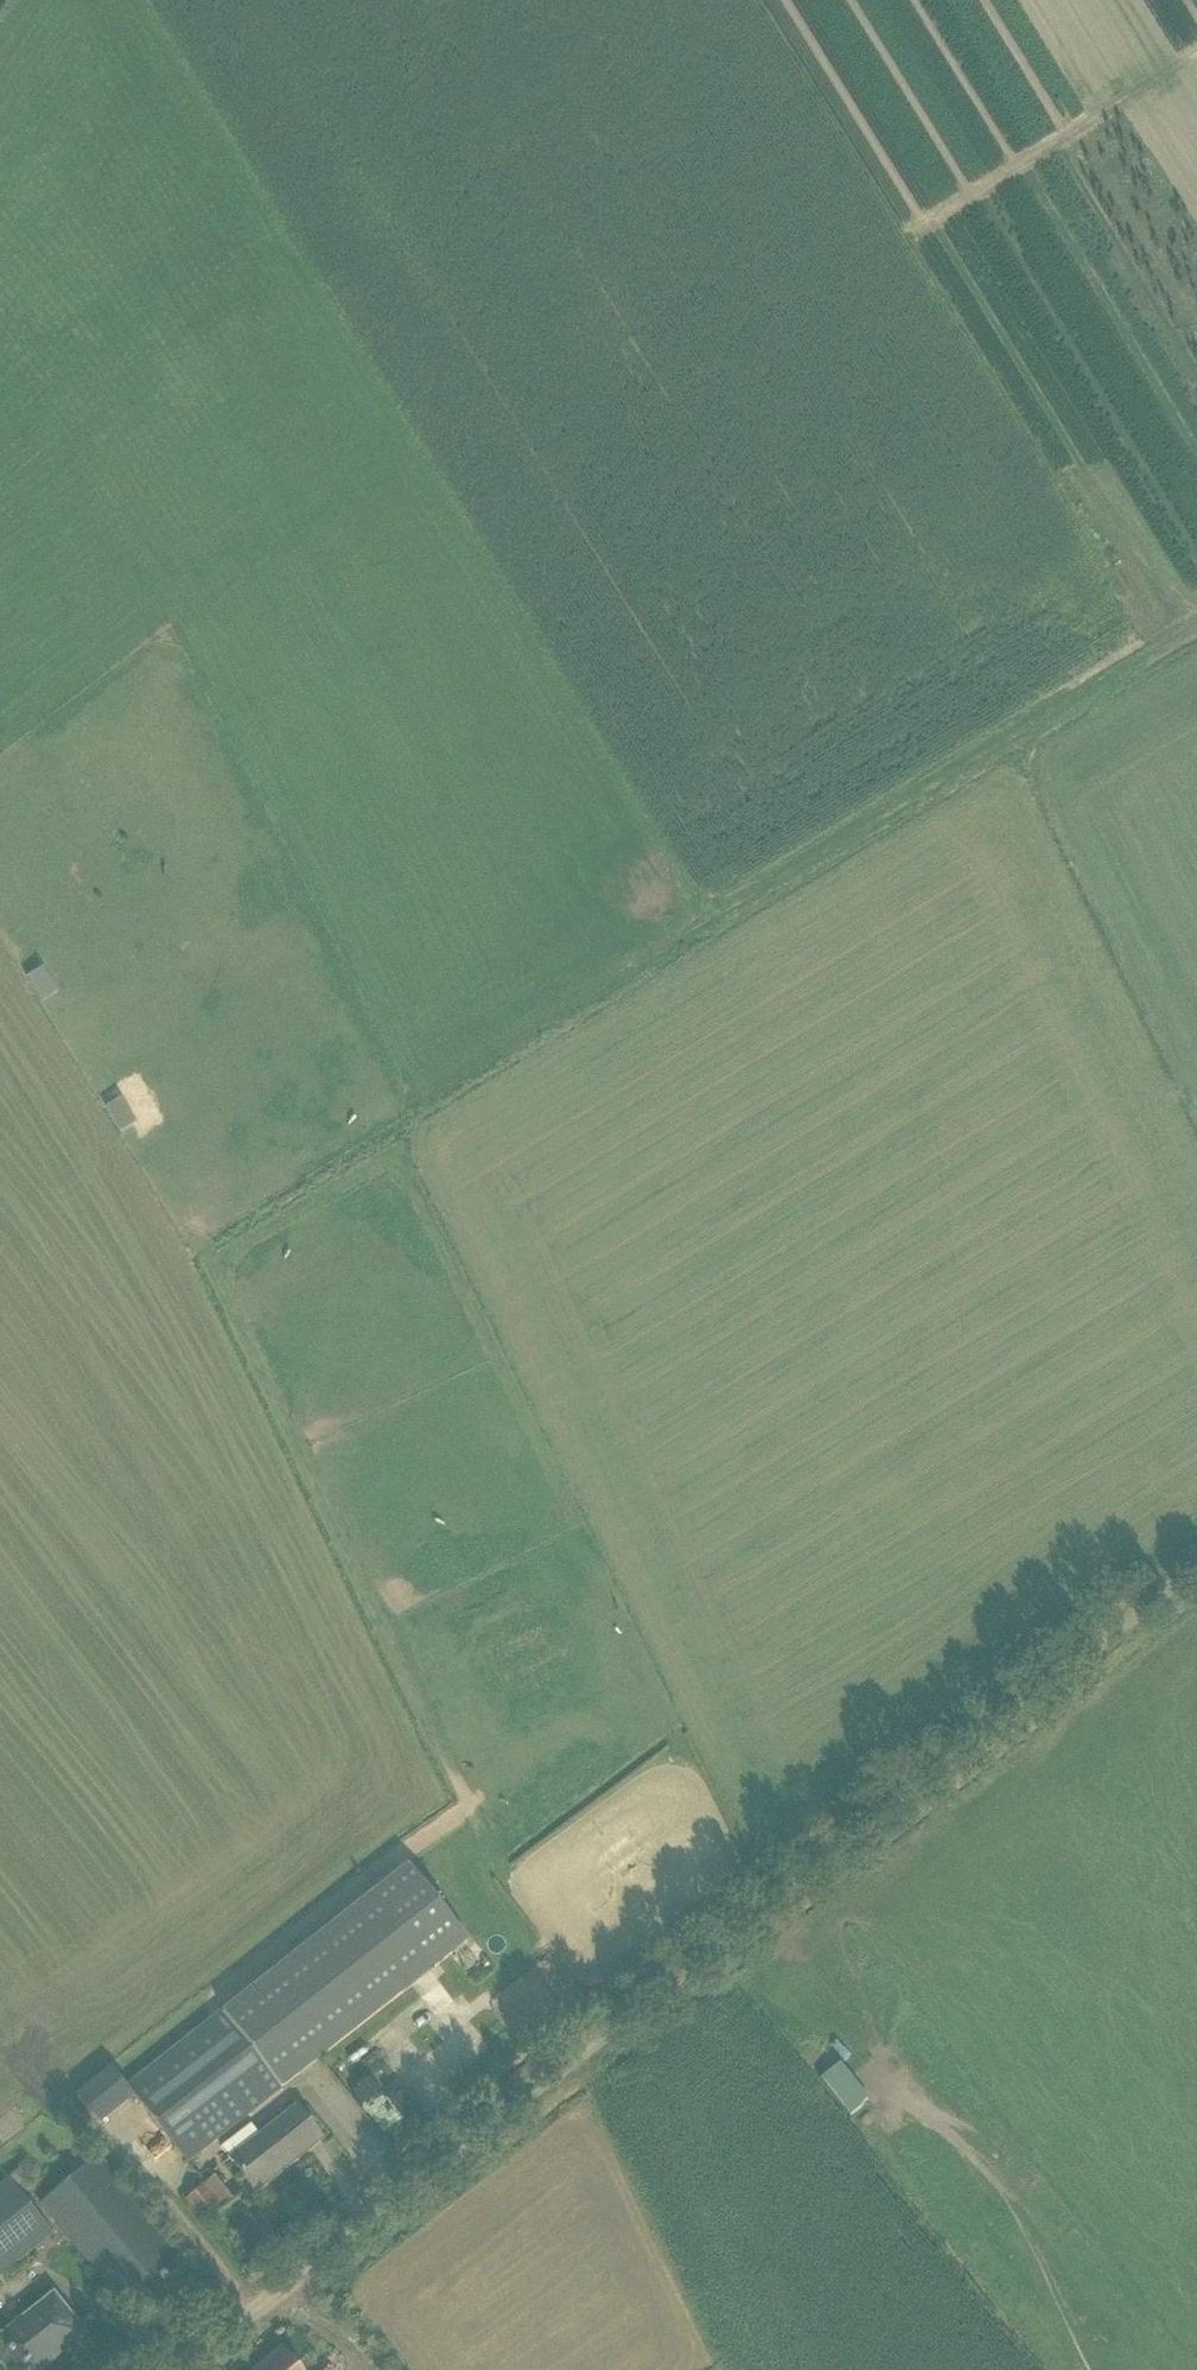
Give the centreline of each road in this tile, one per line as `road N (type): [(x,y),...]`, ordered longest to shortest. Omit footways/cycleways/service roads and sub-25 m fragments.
road 1 (unclassified): [(1196,1546),(661,1990),(184,2369)]
road 2 (track): [(1196,55),(929,226)]
road 3 (track): [(1196,617),(1085,687)]

